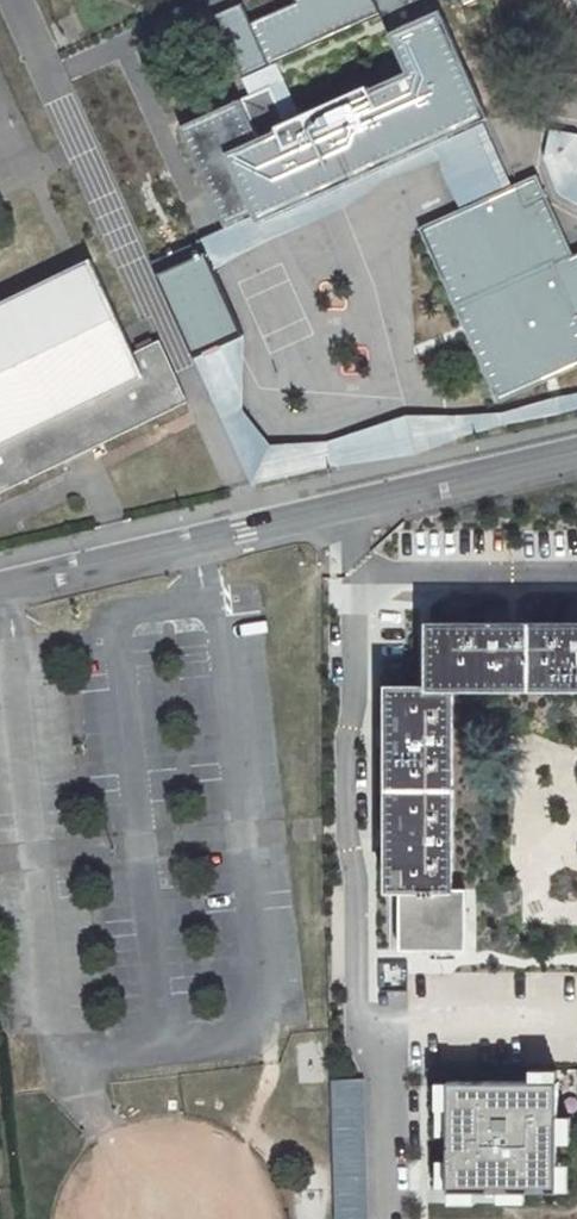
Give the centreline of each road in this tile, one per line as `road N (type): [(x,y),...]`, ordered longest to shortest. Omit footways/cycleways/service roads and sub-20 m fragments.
road 1 (tertiary): [(0,583),(576,453)]

